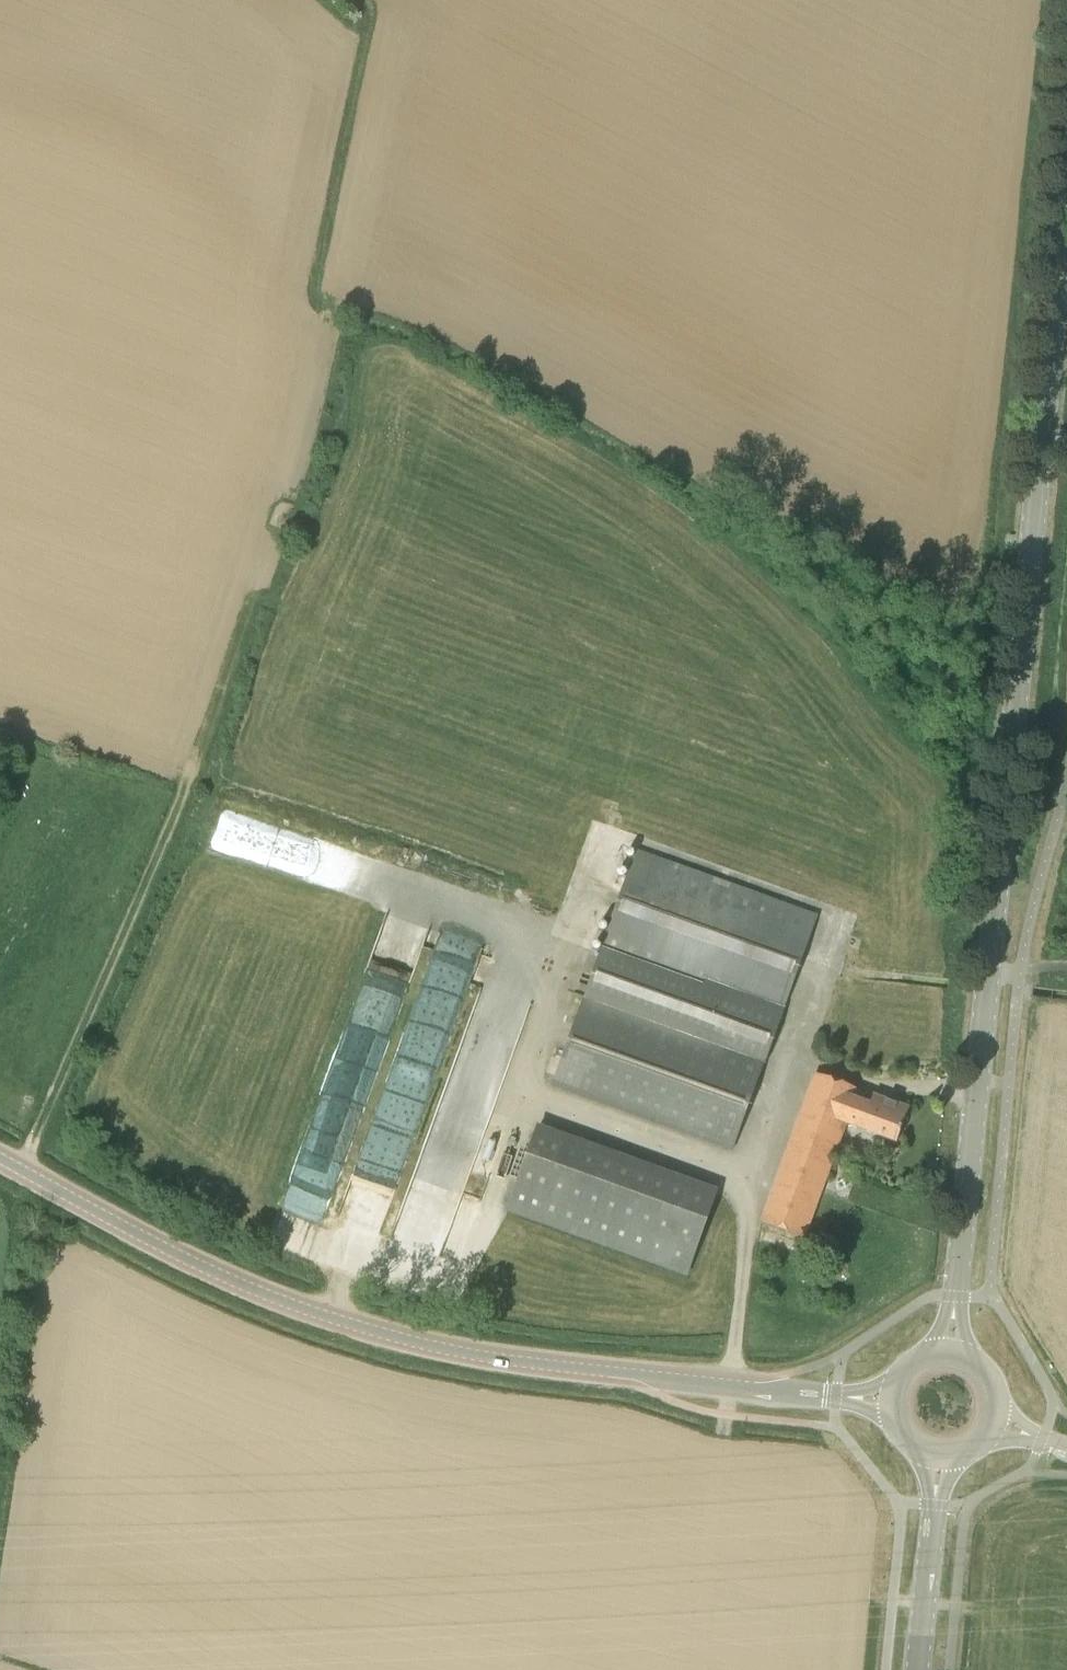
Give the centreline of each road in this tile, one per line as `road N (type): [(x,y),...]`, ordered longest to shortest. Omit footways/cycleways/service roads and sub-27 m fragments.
road 1 (secondary): [(948,1347),(1066,205)]
road 2 (tertiary): [(890,1400),(479,1356),(370,1327),(180,1255),(0,1155)]
road 3 (secondary): [(921,1669),(939,1454)]

